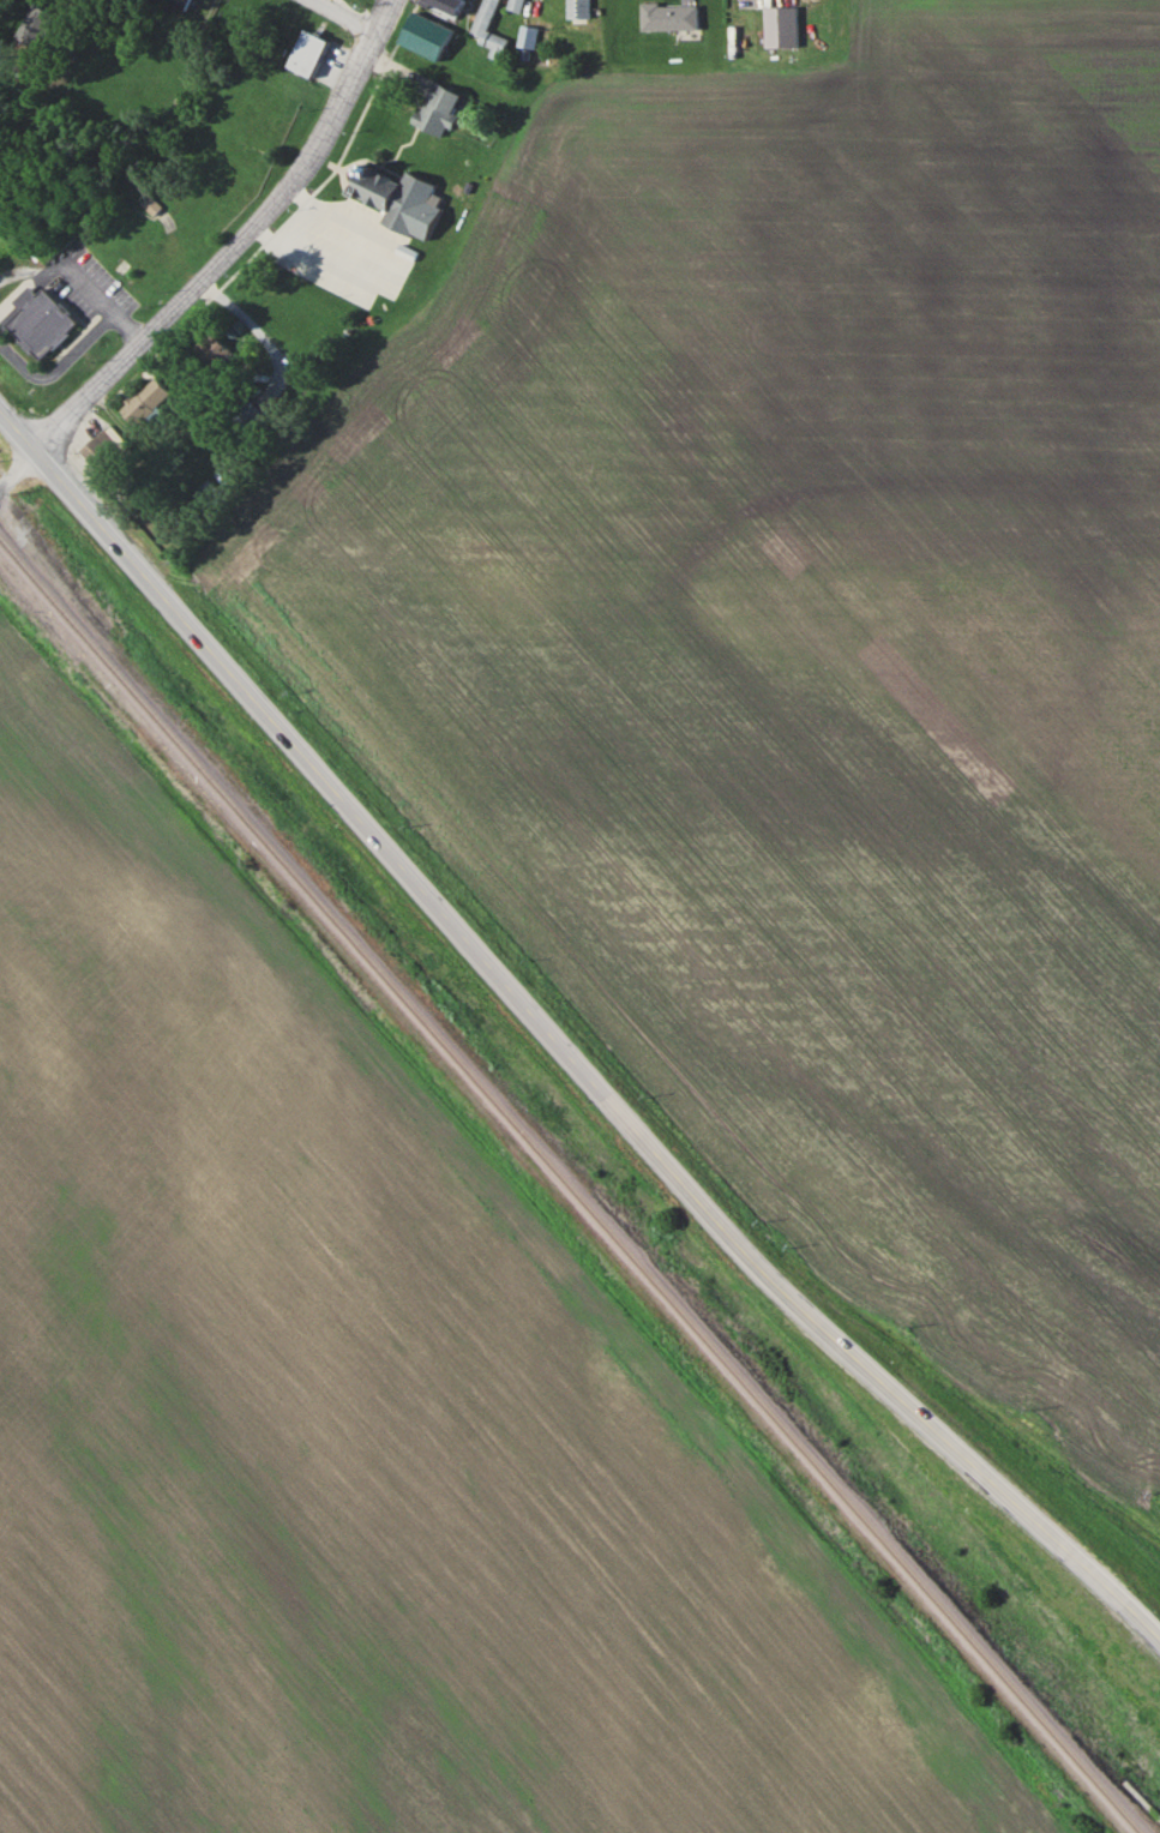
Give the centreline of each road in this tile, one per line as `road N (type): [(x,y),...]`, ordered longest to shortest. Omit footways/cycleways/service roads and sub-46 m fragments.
road 1 (secondary): [(1159,1640),(753,1264),(260,705)]
road 2 (residential): [(37,455),(315,150),(390,0)]
road 3 (secondary): [(260,705),(0,407)]

